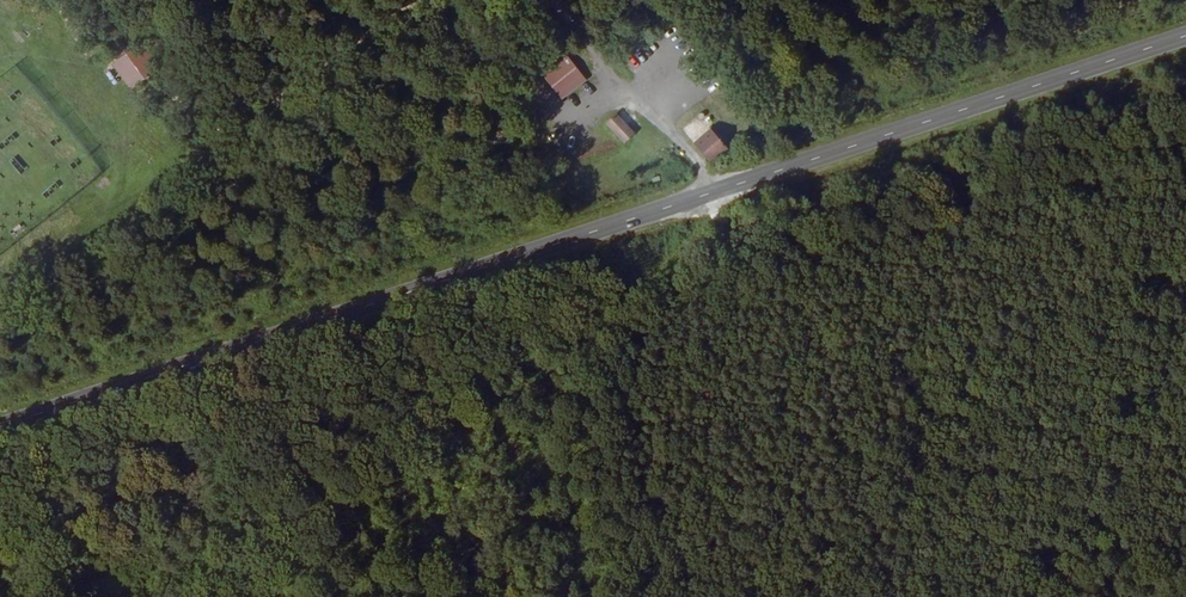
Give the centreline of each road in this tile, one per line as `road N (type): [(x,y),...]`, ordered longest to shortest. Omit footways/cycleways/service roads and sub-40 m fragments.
road 1 (primary): [(1185,38),(0,429)]
road 2 (track): [(580,0),(741,184)]

